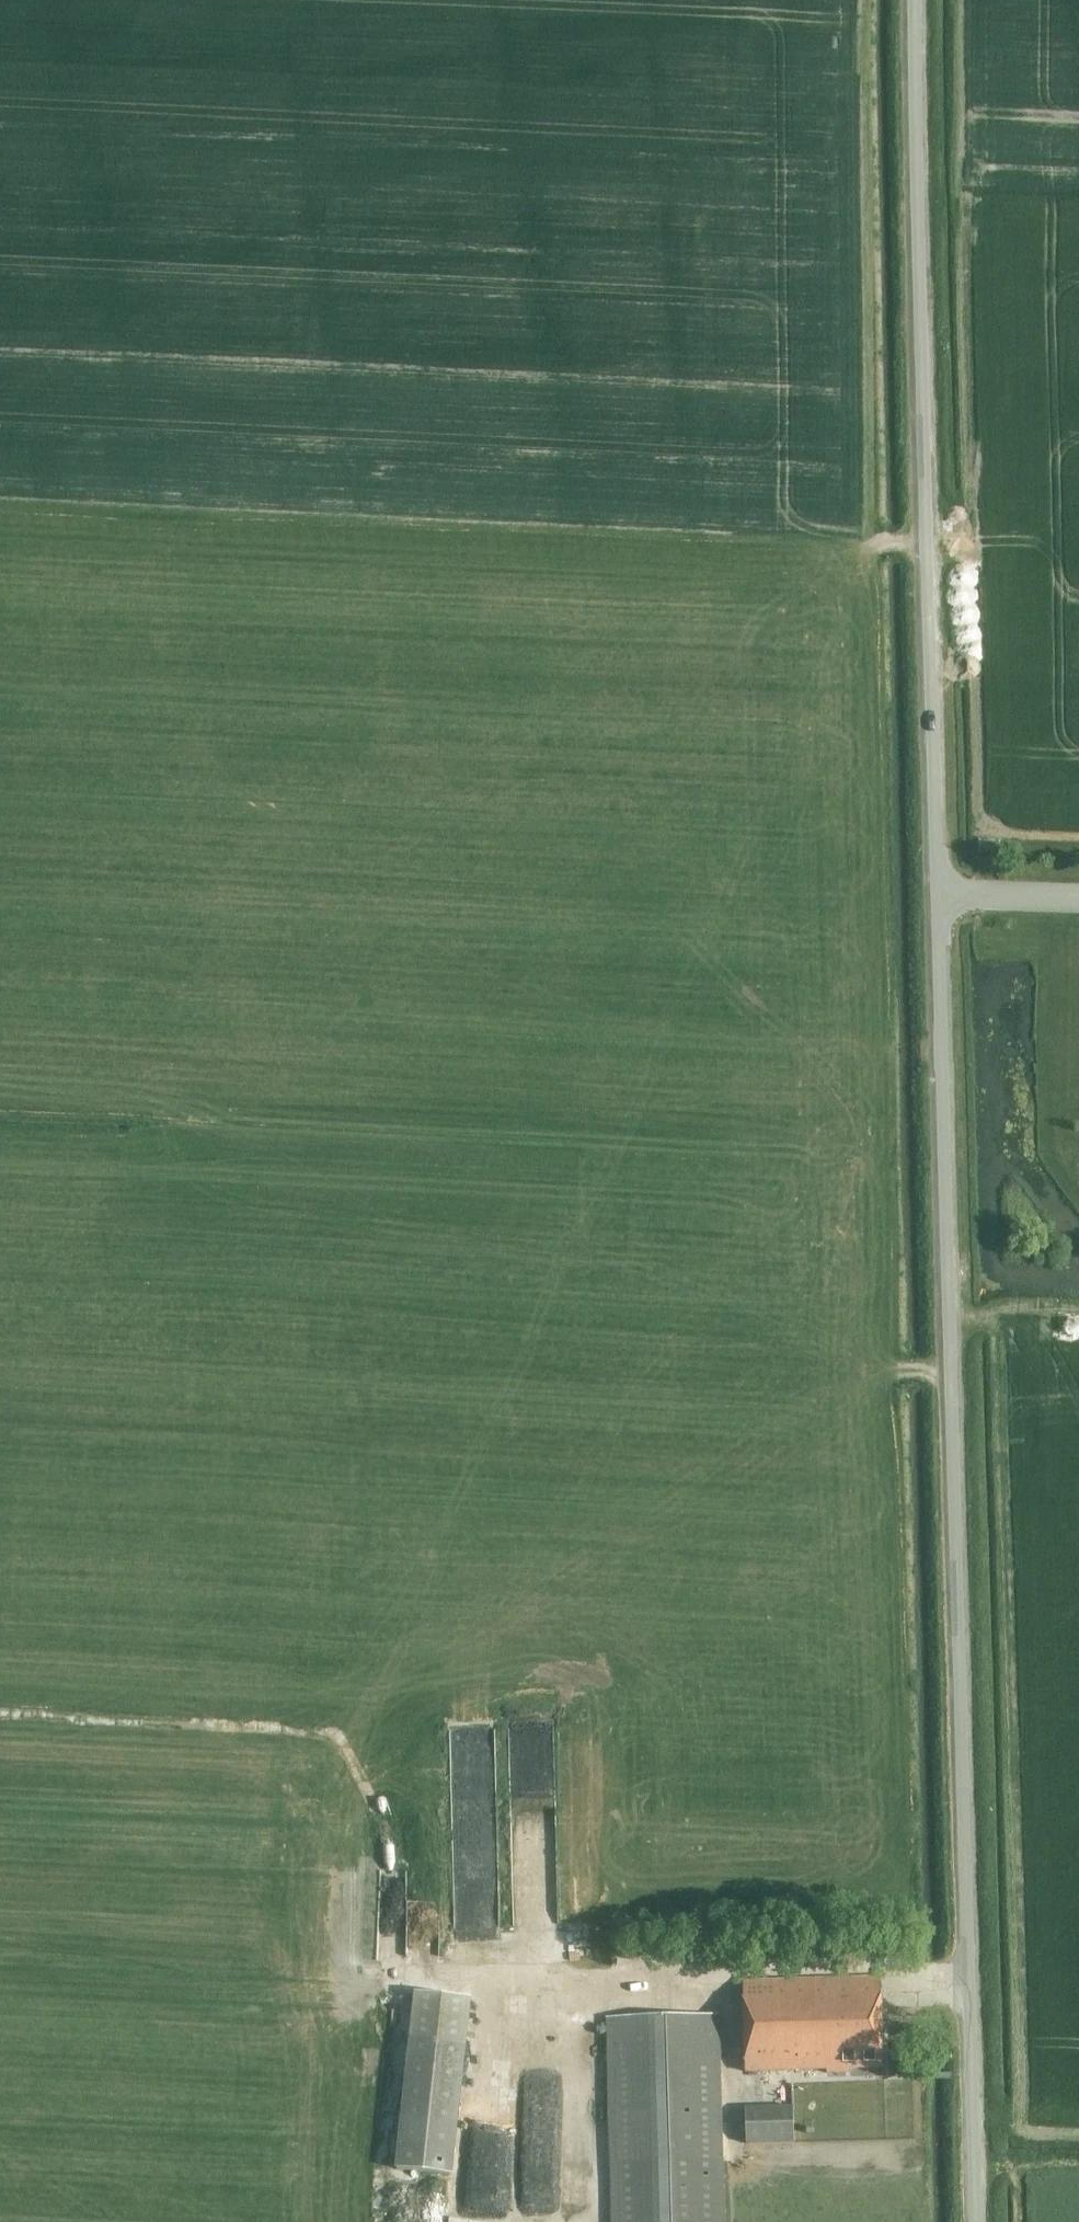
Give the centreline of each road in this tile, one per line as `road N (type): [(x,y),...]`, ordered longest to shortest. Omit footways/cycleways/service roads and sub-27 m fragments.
road 1 (unclassified): [(977,2221),(924,545),(916,0)]

